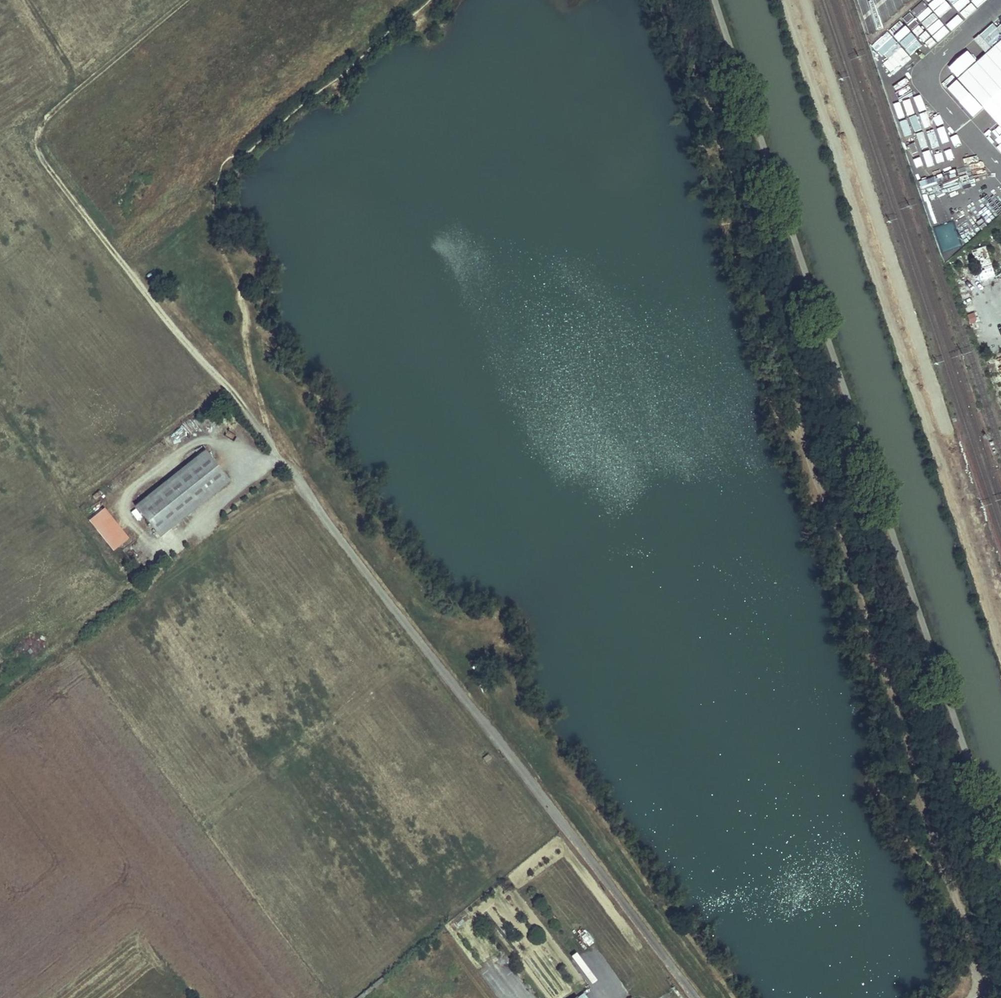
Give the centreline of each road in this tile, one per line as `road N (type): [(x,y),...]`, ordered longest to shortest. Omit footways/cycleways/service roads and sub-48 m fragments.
road 1 (track): [(181,0),(43,115),(36,145),(266,438)]

